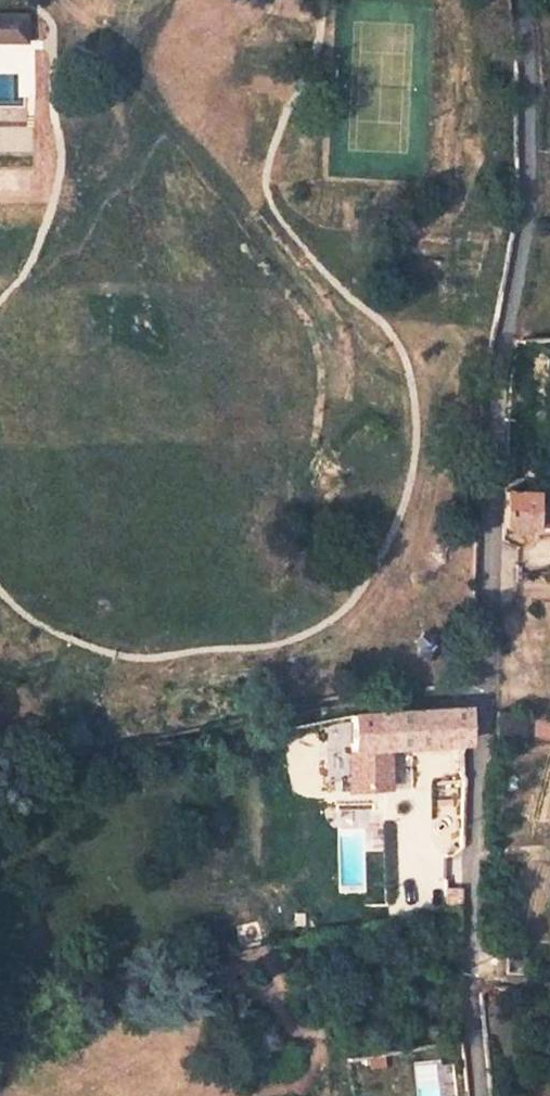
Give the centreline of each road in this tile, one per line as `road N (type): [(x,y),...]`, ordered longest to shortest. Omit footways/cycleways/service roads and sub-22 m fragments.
road 1 (residential): [(520,0),(531,217),(497,394),(474,956),(485,1095)]

